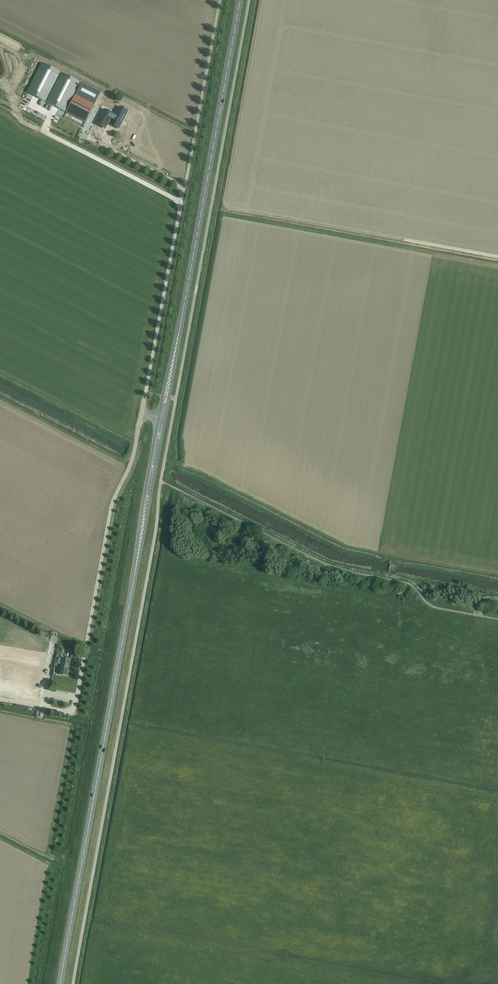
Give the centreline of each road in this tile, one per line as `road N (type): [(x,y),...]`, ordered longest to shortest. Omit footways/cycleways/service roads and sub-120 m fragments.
road 1 (primary): [(60,983),(134,585)]
road 2 (primary): [(183,310),(240,0)]
road 3 (unclassified): [(142,415),(182,188)]
road 4 (primary): [(159,418),(134,585)]
road 5 (primary): [(134,585),(165,420)]
road 6 (unclassified): [(142,415),(99,576)]

